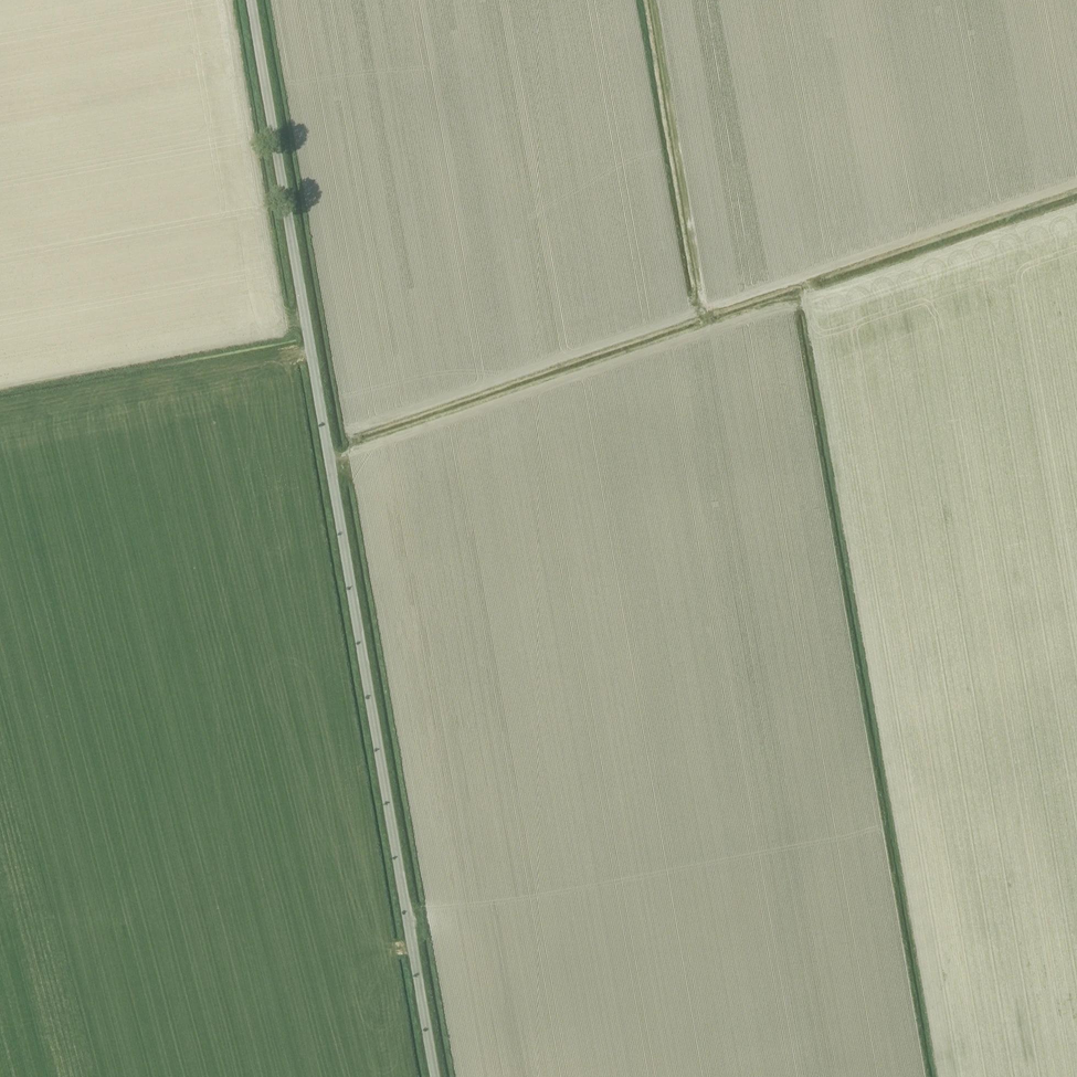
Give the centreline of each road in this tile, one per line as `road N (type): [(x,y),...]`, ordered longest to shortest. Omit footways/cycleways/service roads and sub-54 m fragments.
road 1 (unclassified): [(440,1076),(249,0)]

